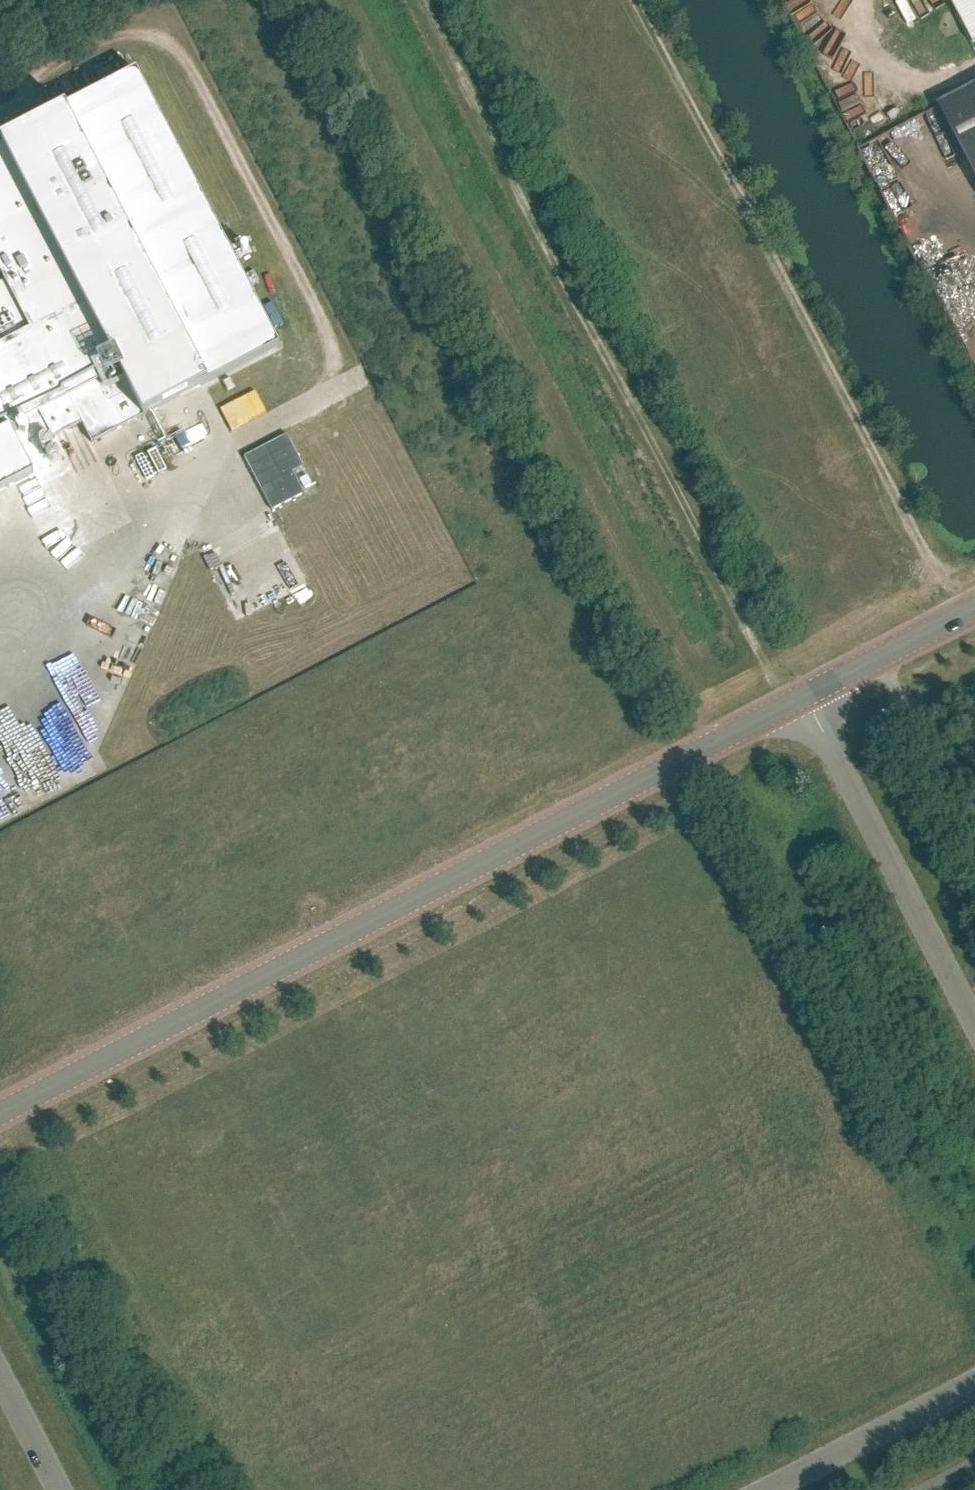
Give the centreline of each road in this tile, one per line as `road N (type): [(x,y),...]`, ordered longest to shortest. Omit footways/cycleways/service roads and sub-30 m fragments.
road 1 (tertiary): [(0,1113),(804,697)]
road 2 (track): [(961,616),(639,0)]
road 3 (unclassified): [(974,1024),(804,697)]
road 4 (unclassified): [(774,1489),(974,1386)]
road 5 (tertiary): [(804,697),(974,609)]
road 6 (unclassified): [(61,1489),(0,1373)]

